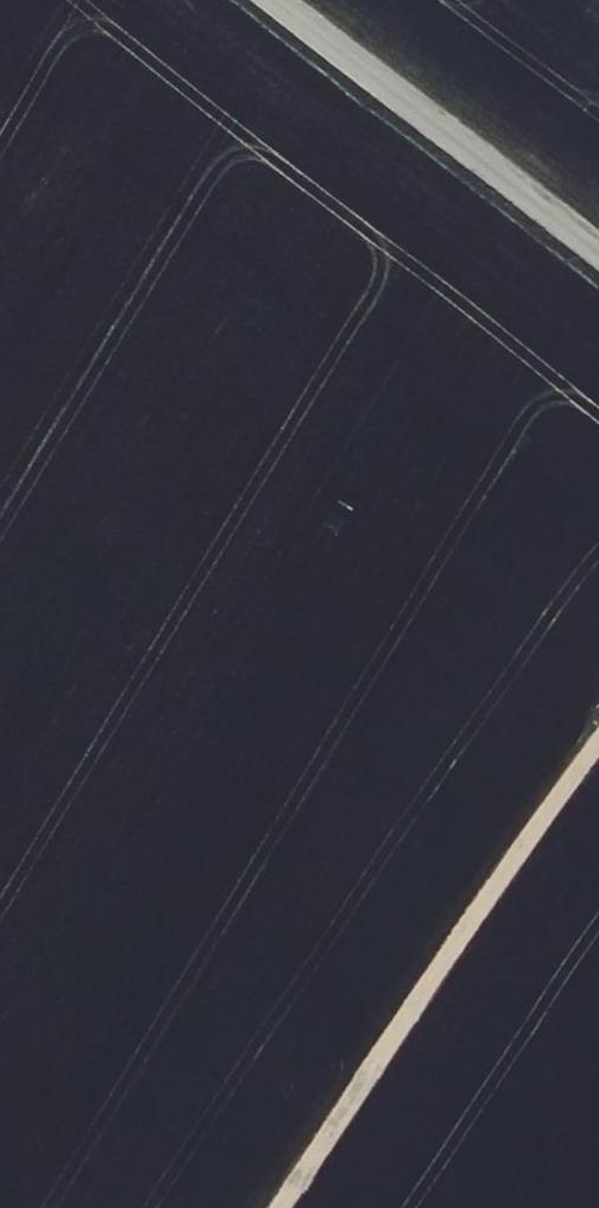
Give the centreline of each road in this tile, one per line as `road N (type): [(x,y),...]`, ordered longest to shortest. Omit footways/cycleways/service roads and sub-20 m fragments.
road 1 (track): [(281,1207),(598,741)]
road 2 (unclassified): [(274,0),(598,254)]

